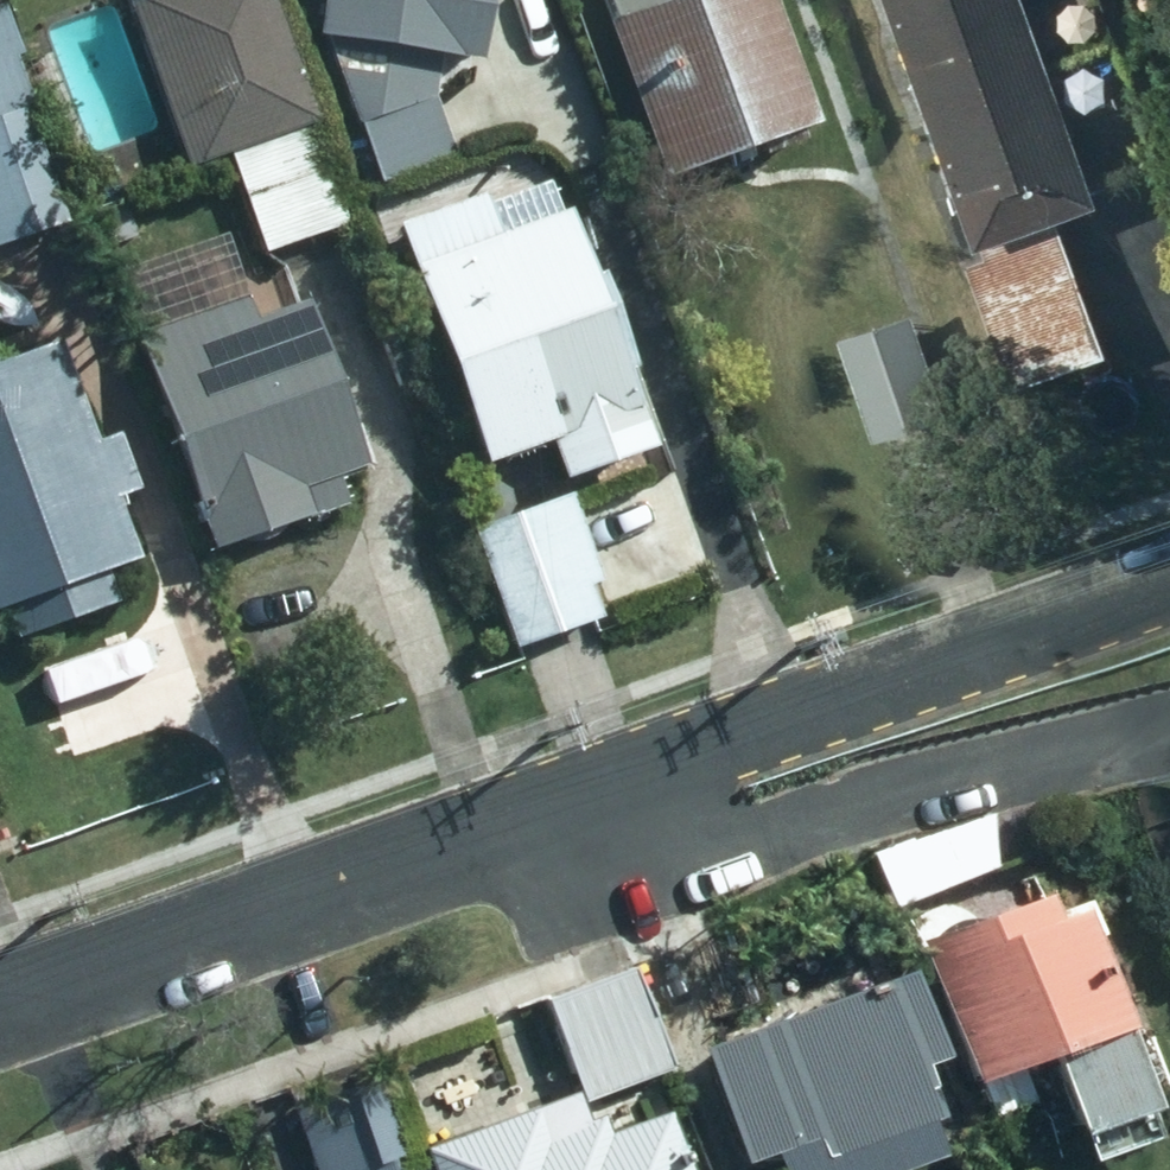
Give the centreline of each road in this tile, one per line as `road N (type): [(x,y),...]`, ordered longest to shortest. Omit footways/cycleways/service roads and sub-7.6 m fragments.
road 1 (residential): [(0,1009),(1169,590)]

